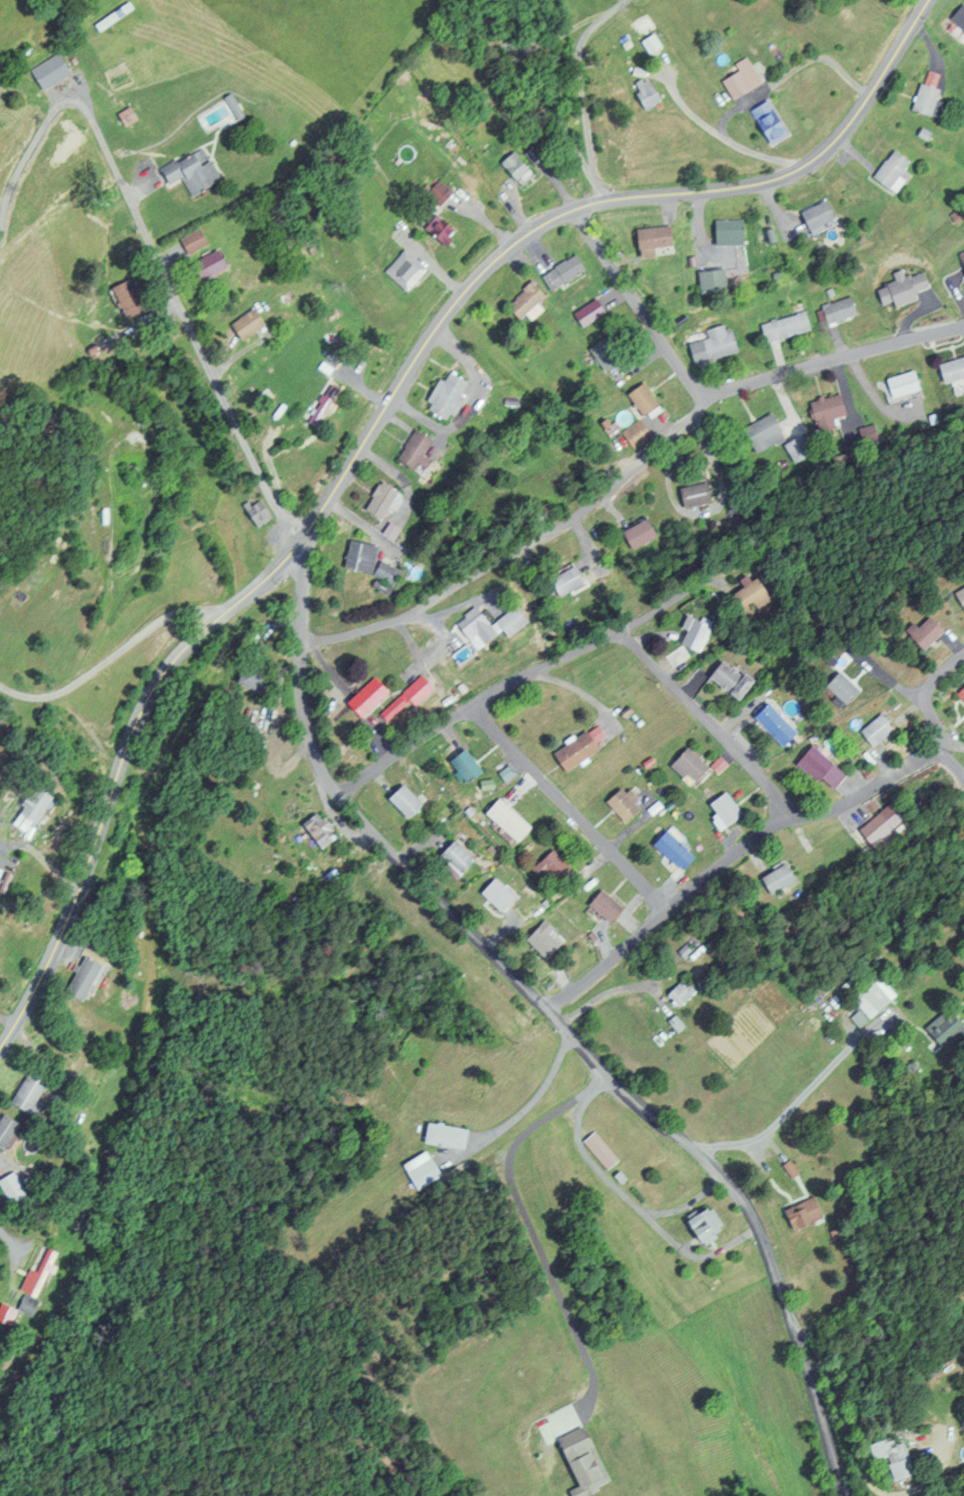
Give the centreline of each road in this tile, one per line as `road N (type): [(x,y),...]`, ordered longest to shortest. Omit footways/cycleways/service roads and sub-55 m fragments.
road 1 (tertiary): [(0,1045),(62,938),(154,686),(191,641),(292,553),(467,285),(500,252),(573,209),(771,182),(803,167),(856,113),(927,0)]
road 2 (tertiary): [(849,1495),(743,1204),(330,795),(305,729),(292,553)]
road 3 (residential): [(296,651),(405,619),(587,512),(700,401),(963,324)]
road 4 (residential): [(297,542),(253,468),(90,114),(67,97)]
road 5 (residential): [(546,1010),(745,843),(787,815),(930,753)]
road 6 (residential): [(330,795),(470,709),(619,633)]
road 7 (residential): [(670,908),(470,709)]
road 8 (residential): [(787,815),(619,633)]
road 9 (residential): [(700,401),(573,209)]
road 10 (residential): [(963,778),(930,753),(939,740),(926,697),(935,673),(963,653)]

